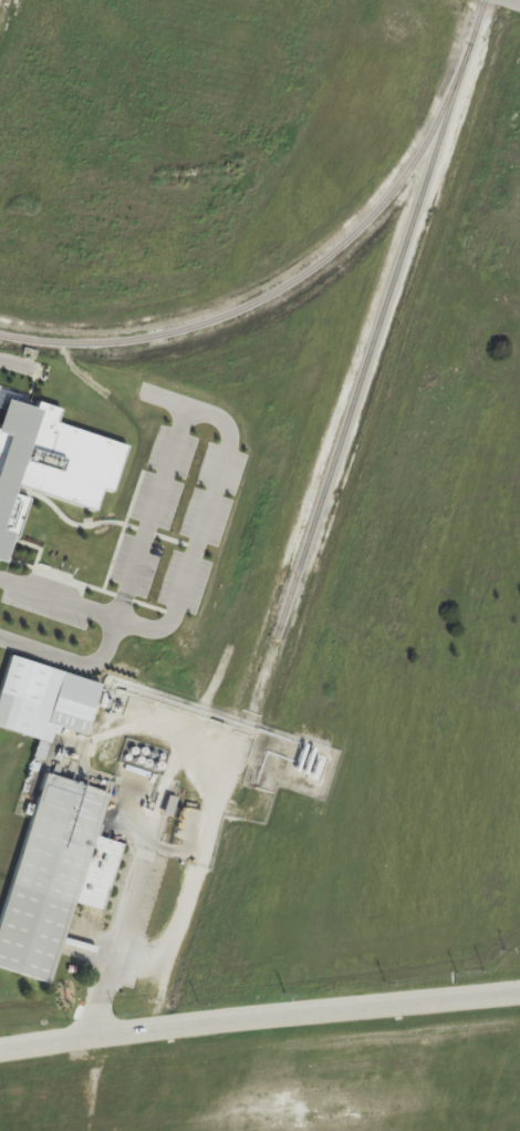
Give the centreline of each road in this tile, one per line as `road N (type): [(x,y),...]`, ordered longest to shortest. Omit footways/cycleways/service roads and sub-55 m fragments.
road 1 (trunk): [(519,989),(0,1052)]

